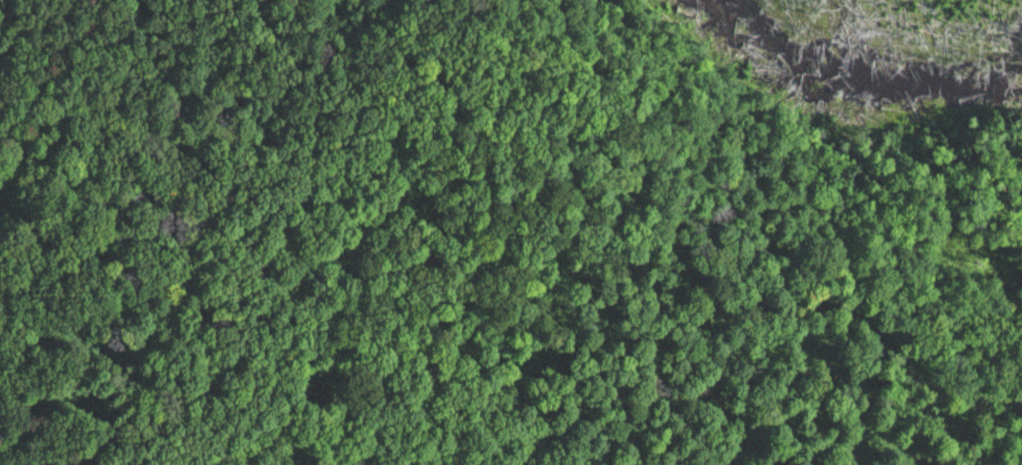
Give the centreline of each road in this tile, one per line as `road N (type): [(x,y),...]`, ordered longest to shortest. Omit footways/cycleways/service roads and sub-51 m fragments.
road 1 (track): [(0,175),(14,159),(124,117)]

